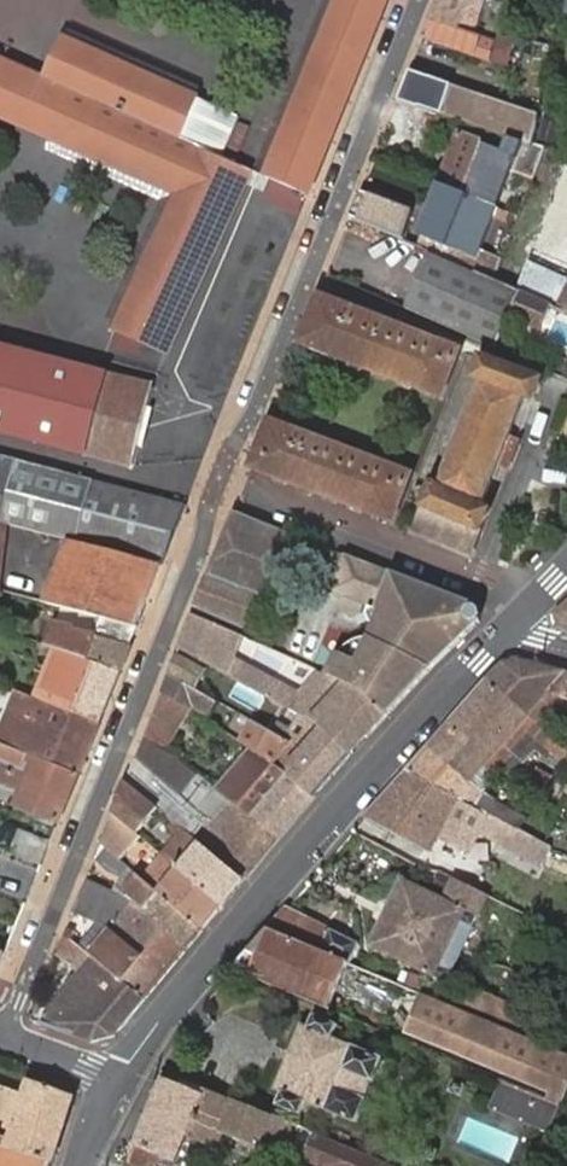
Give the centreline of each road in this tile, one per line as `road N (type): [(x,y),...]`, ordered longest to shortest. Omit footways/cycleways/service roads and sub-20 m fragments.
road 1 (residential): [(420,0),(2,1035)]
road 2 (residential): [(518,619),(340,807),(113,1083)]
road 3 (residential): [(113,1083),(2,1035)]

